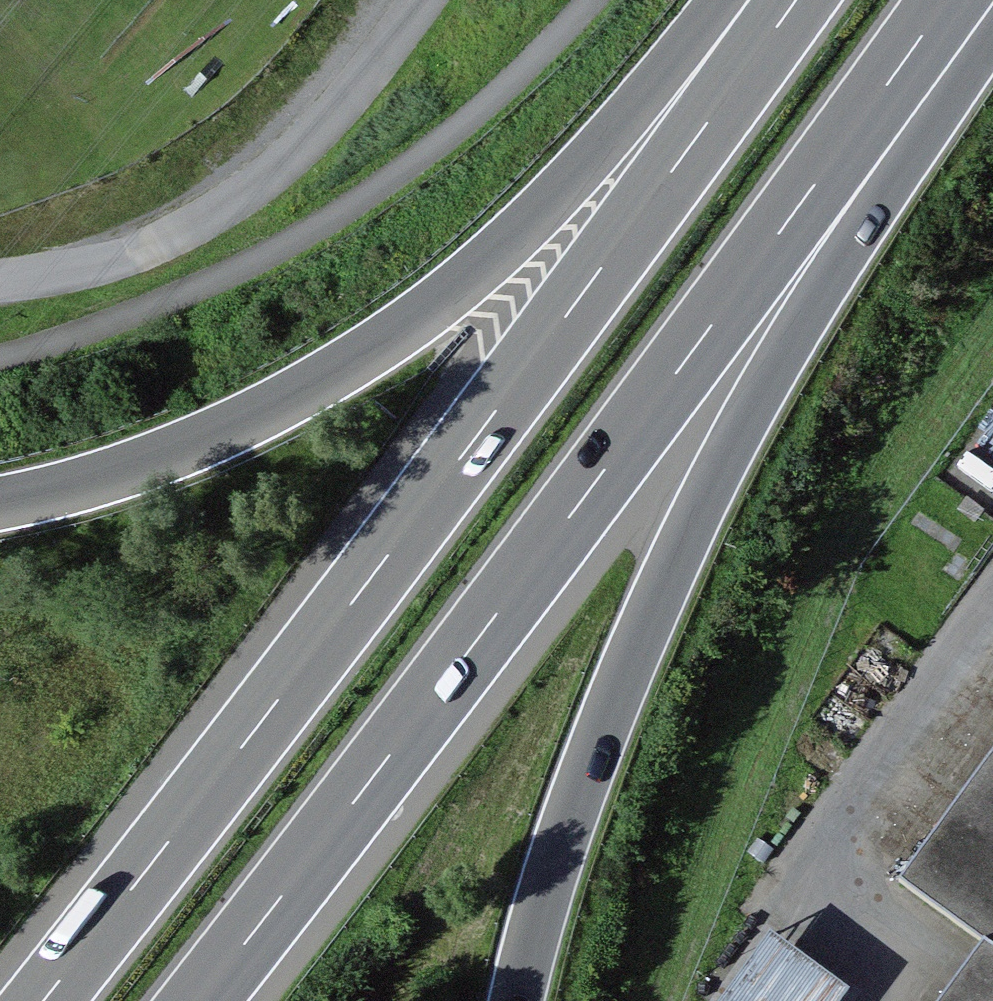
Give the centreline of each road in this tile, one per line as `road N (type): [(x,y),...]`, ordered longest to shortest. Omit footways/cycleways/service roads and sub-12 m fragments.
road 1 (motorway): [(801,0),(221,780),(45,1000)]
road 2 (motorway): [(202,1000),(344,825),(954,0)]
road 3 (motorway): [(525,1000),(538,941),(641,647),(807,318),(959,107),(992,27)]
road 4 (motorway): [(733,0),(589,164),(450,294),(270,412),(133,468),(0,505)]
road 5 (unclassified): [(0,281),(136,253),(198,227),(285,173),(344,119),(435,0)]

